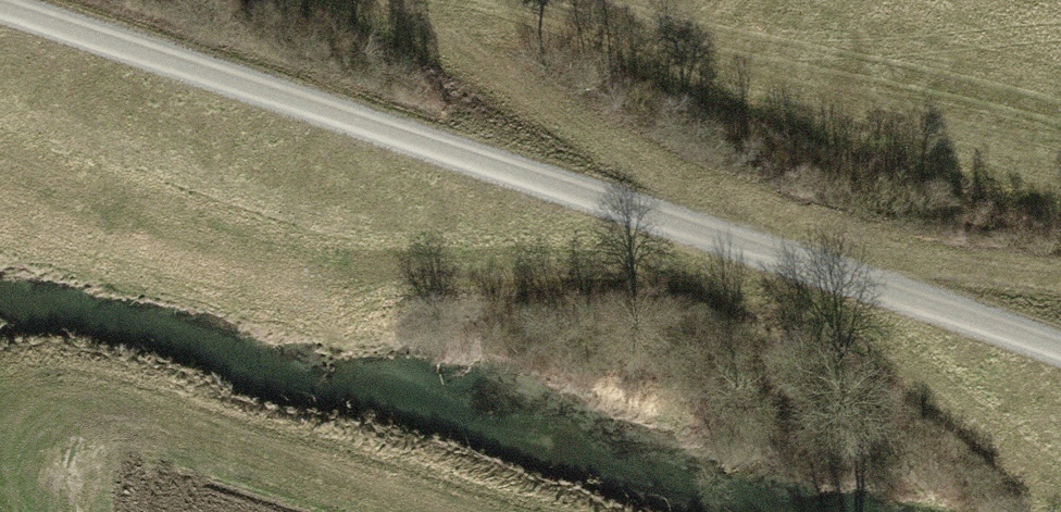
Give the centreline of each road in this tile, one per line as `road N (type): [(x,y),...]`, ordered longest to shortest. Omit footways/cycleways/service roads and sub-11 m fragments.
road 1 (track): [(0,8),(1060,349)]
road 2 (track): [(368,0),(790,261),(1060,289)]
road 3 (track): [(401,0),(1060,198)]

